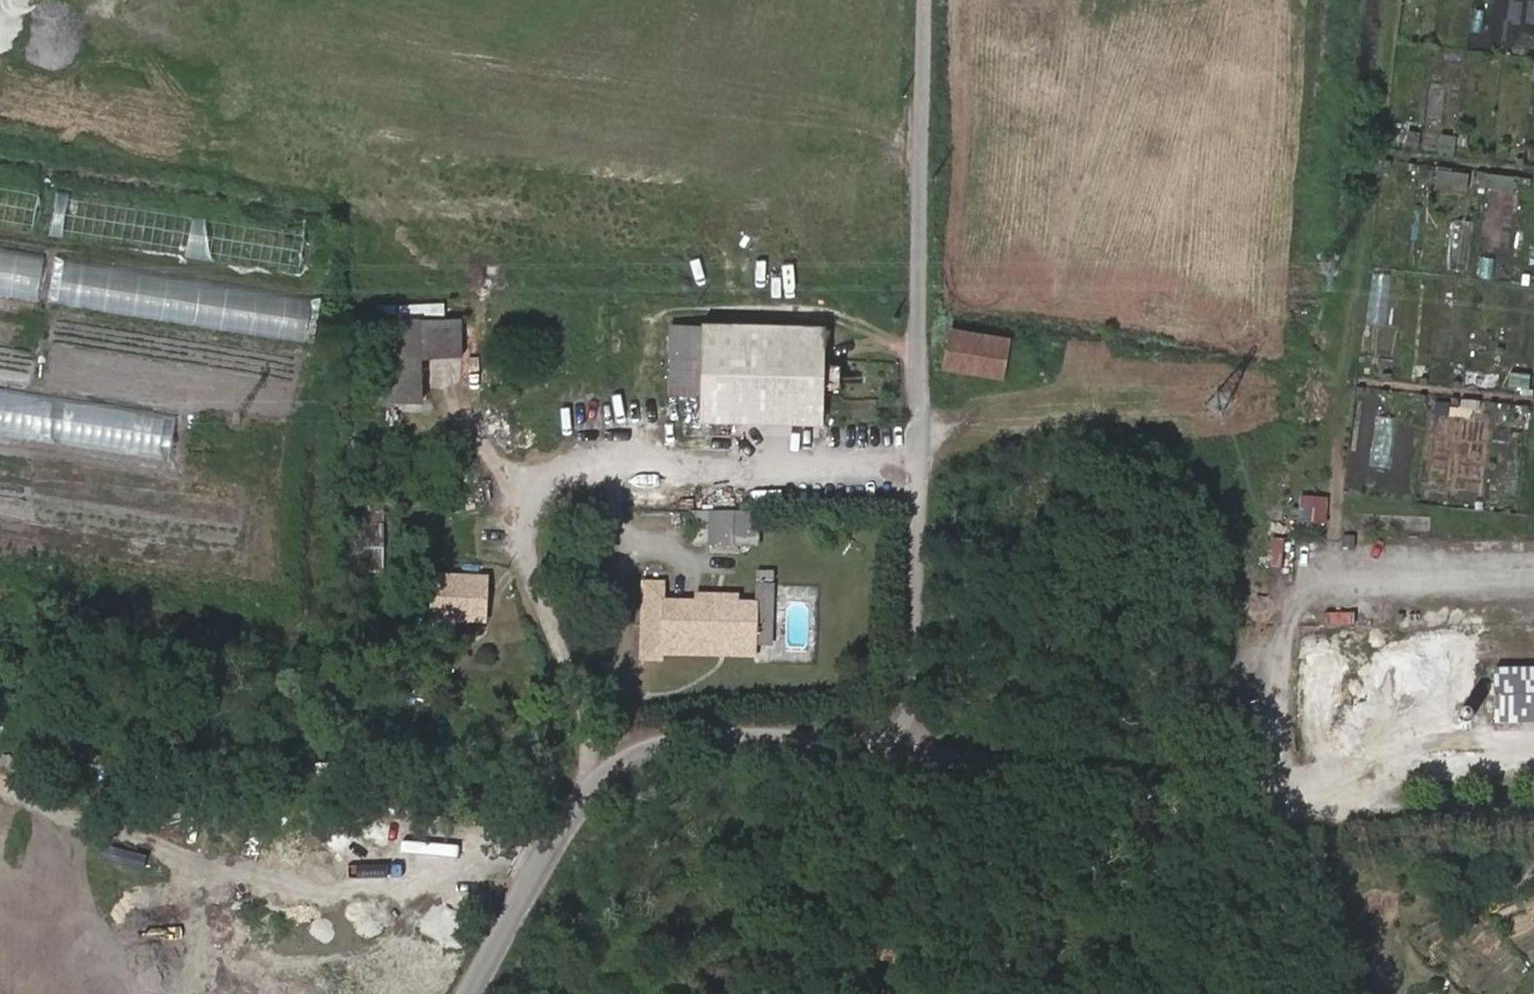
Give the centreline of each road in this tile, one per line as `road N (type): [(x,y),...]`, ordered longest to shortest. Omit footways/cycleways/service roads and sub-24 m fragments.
road 1 (unclassified): [(470,993),(582,794),(639,749),(735,735),(979,740),(1053,771),(1180,892),(1268,993)]

